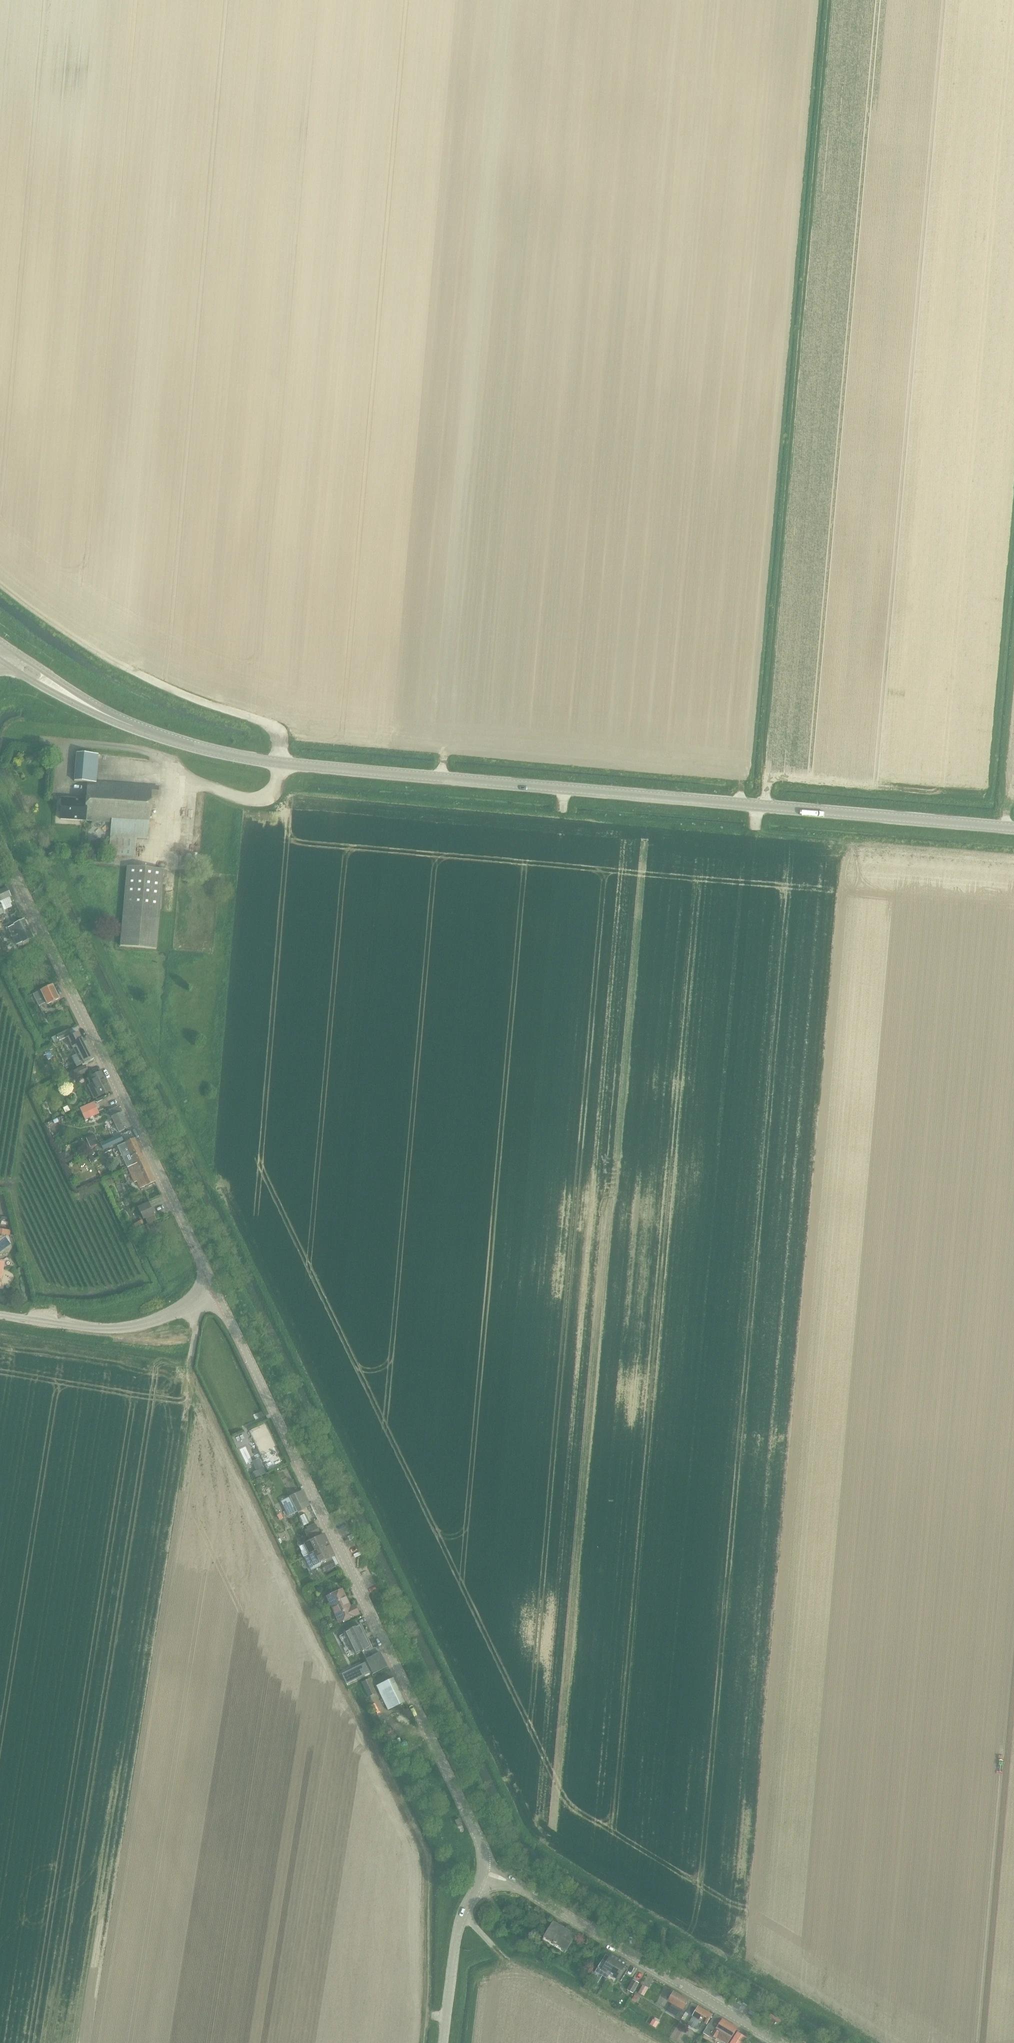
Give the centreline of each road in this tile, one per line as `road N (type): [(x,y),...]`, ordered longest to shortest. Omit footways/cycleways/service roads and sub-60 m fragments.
road 1 (secondary): [(1013,828),(281,763),(112,718),(0,650)]
road 2 (track): [(81,2042),(199,1302)]
road 3 (tertiary): [(484,1871),(480,1841),(218,1294)]
road 4 (tertiary): [(218,1294),(0,840)]
road 5 (tertiary): [(779,2042),(484,1871)]
road 6 (tertiary): [(0,1314),(107,1329),(218,1294)]
road 7 (track): [(281,763),(277,727),(131,670)]
road 8 (unclassified): [(444,2042),(459,1927),(484,1871)]

